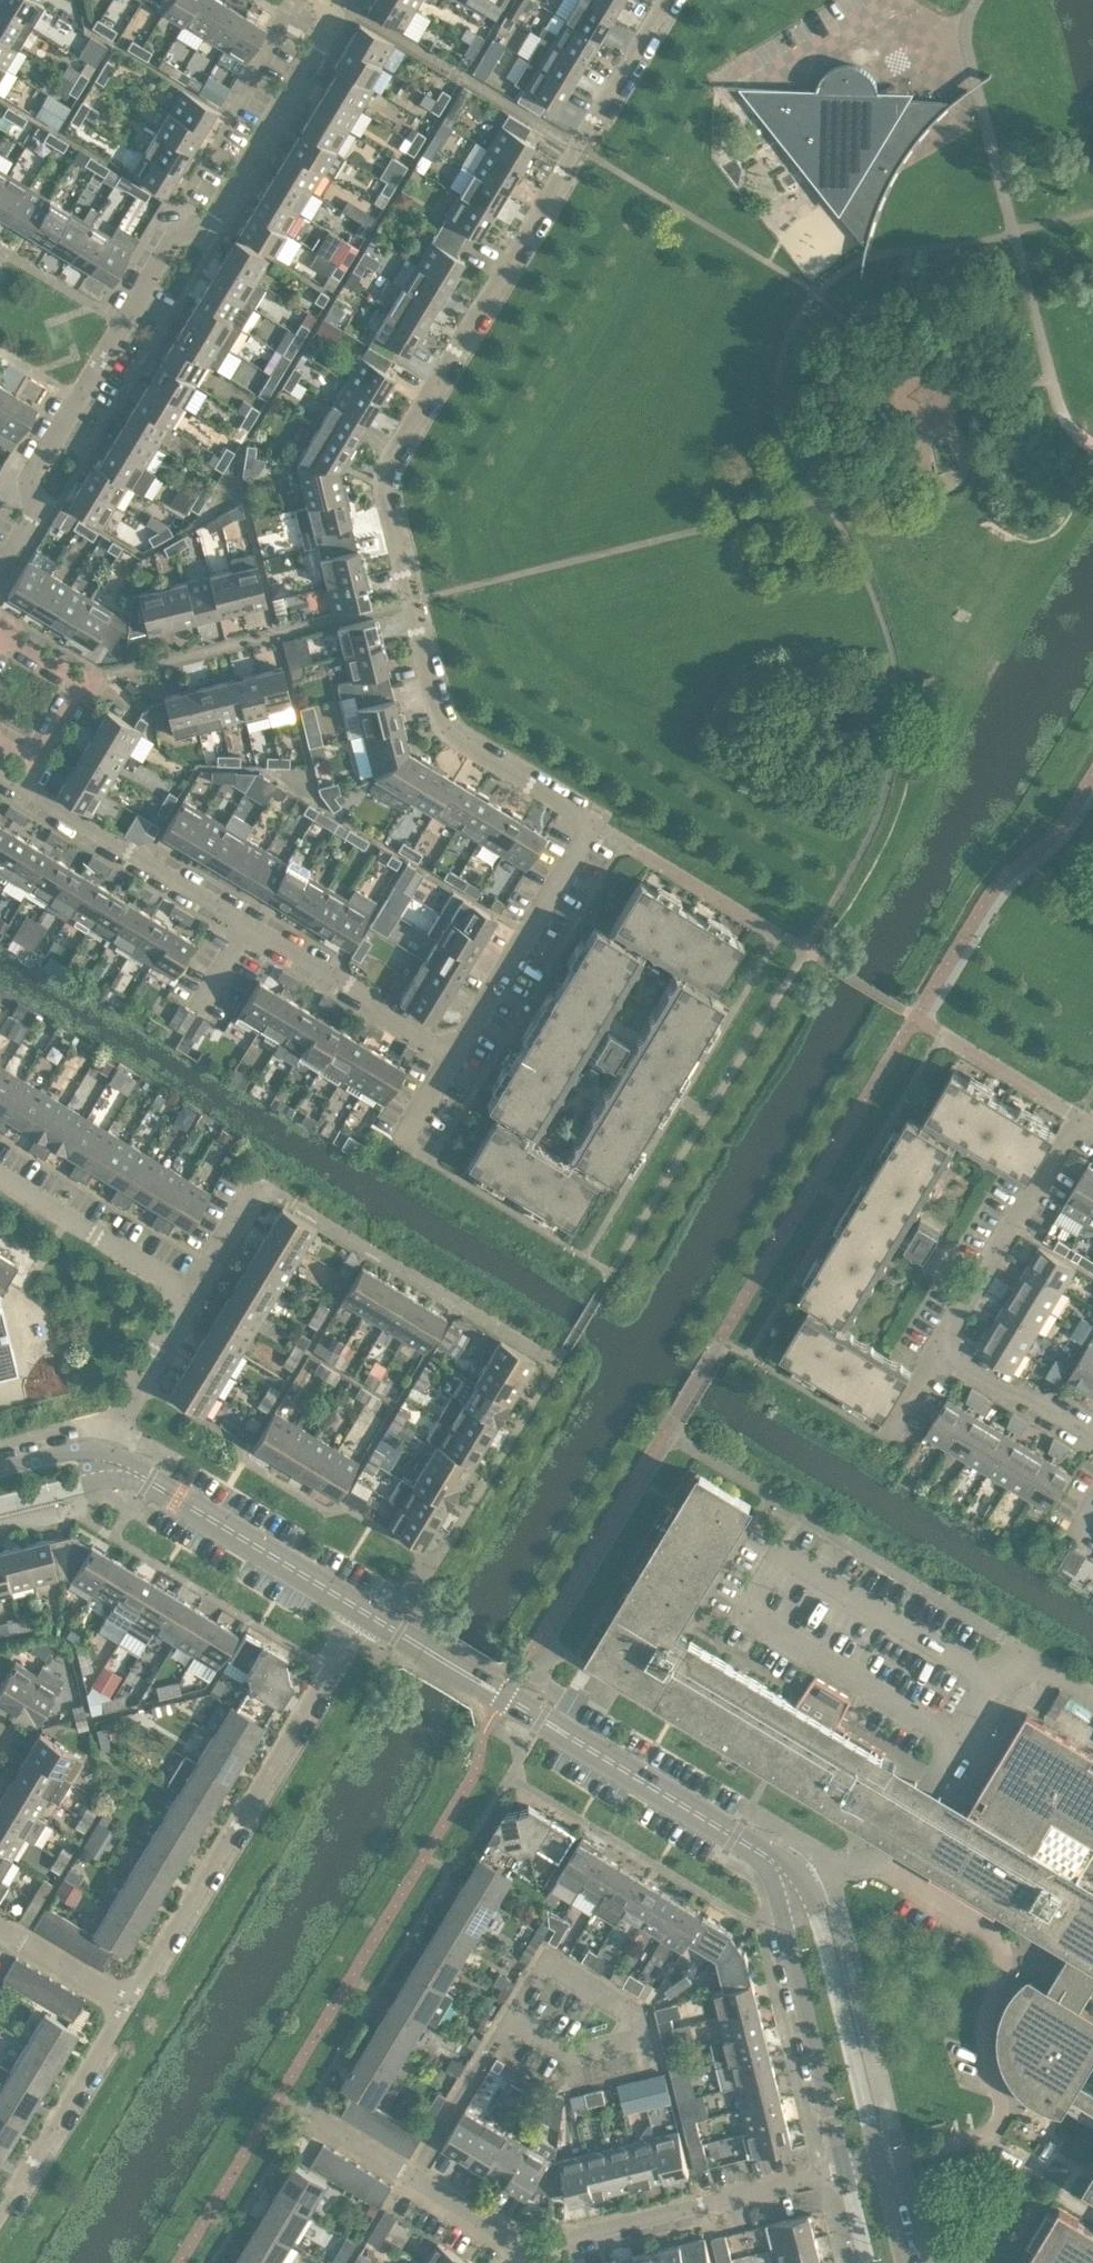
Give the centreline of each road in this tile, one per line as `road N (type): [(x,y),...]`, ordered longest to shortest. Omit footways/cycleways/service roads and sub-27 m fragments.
road 1 (residential): [(456,1053),(596,825),(436,725),(383,473),(665,0)]
road 2 (residential): [(0,576),(39,506),(28,480),(185,231),(221,209),(330,25),(331,0)]
road 3 (tertiary): [(798,1878),(365,1613)]
road 4 (residential): [(456,1053),(29,792)]
road 5 (residential): [(128,2006),(365,1613)]
road 6 (residential): [(534,2246),(847,2174)]
road 7 (tertiary): [(365,1613),(141,1476),(99,1458)]
road 8 (tertiary): [(798,1878),(787,1922),(847,2174)]
road 9 (tertiary): [(884,2165),(821,1910),(798,1878)]
road 10 (residential): [(944,1351),(1076,1120),(1092,1130)]
road 11 (residential): [(509,2022),(569,2055),(640,2035),(637,2014),(547,1964)]
road 12 (residential): [(0,2215),(128,2006)]
road 13 (residential): [(0,1179),(194,1298)]
road 14 (residential): [(34,761),(90,680),(7,633)]
road 15 (residential): [(99,1458),(118,1415),(194,1298)]
road 16 (residential): [(509,2022),(414,2182)]
road 17 (residential): [(1092,1436),(944,1351)]
road 18 (residential): [(128,2006),(0,1932)]
road 19 (residential): [(534,2246),(414,2182)]
road 20 (residential): [(194,1298),(259,1187)]

